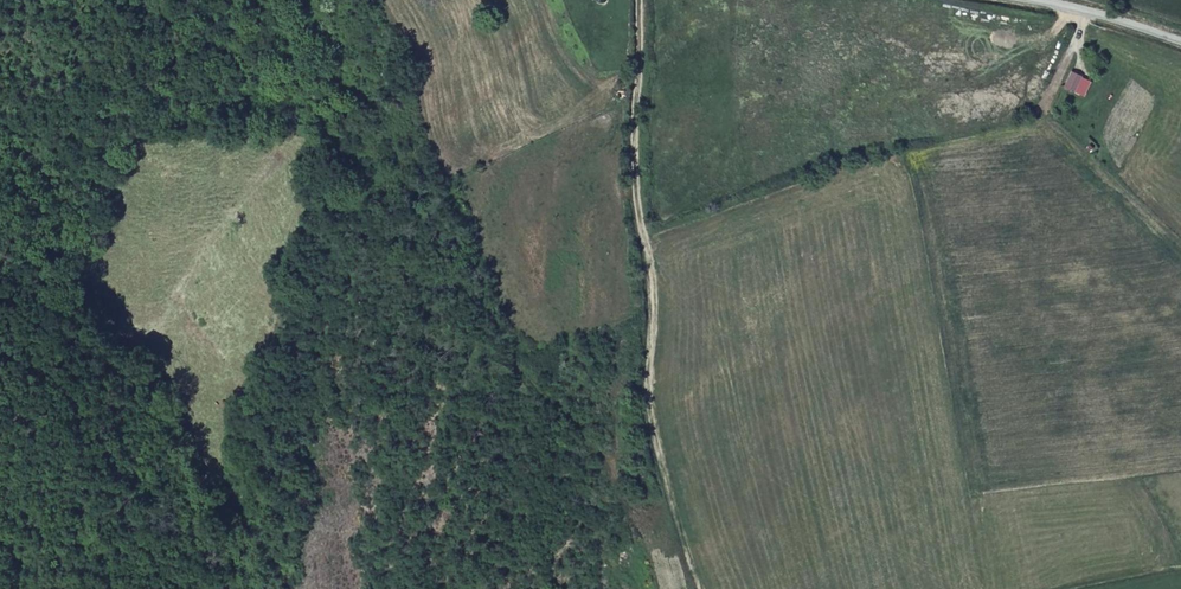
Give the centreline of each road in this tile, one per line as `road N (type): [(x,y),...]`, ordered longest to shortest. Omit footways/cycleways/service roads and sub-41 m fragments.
road 1 (track): [(648,333),(621,356),(621,460),(614,461),(385,232),(316,134),(210,129),(140,138)]
road 2 (track): [(640,0),(636,184),(646,250),(646,395),(697,588)]
road 3 (unclassified): [(1180,42),(1017,0)]

